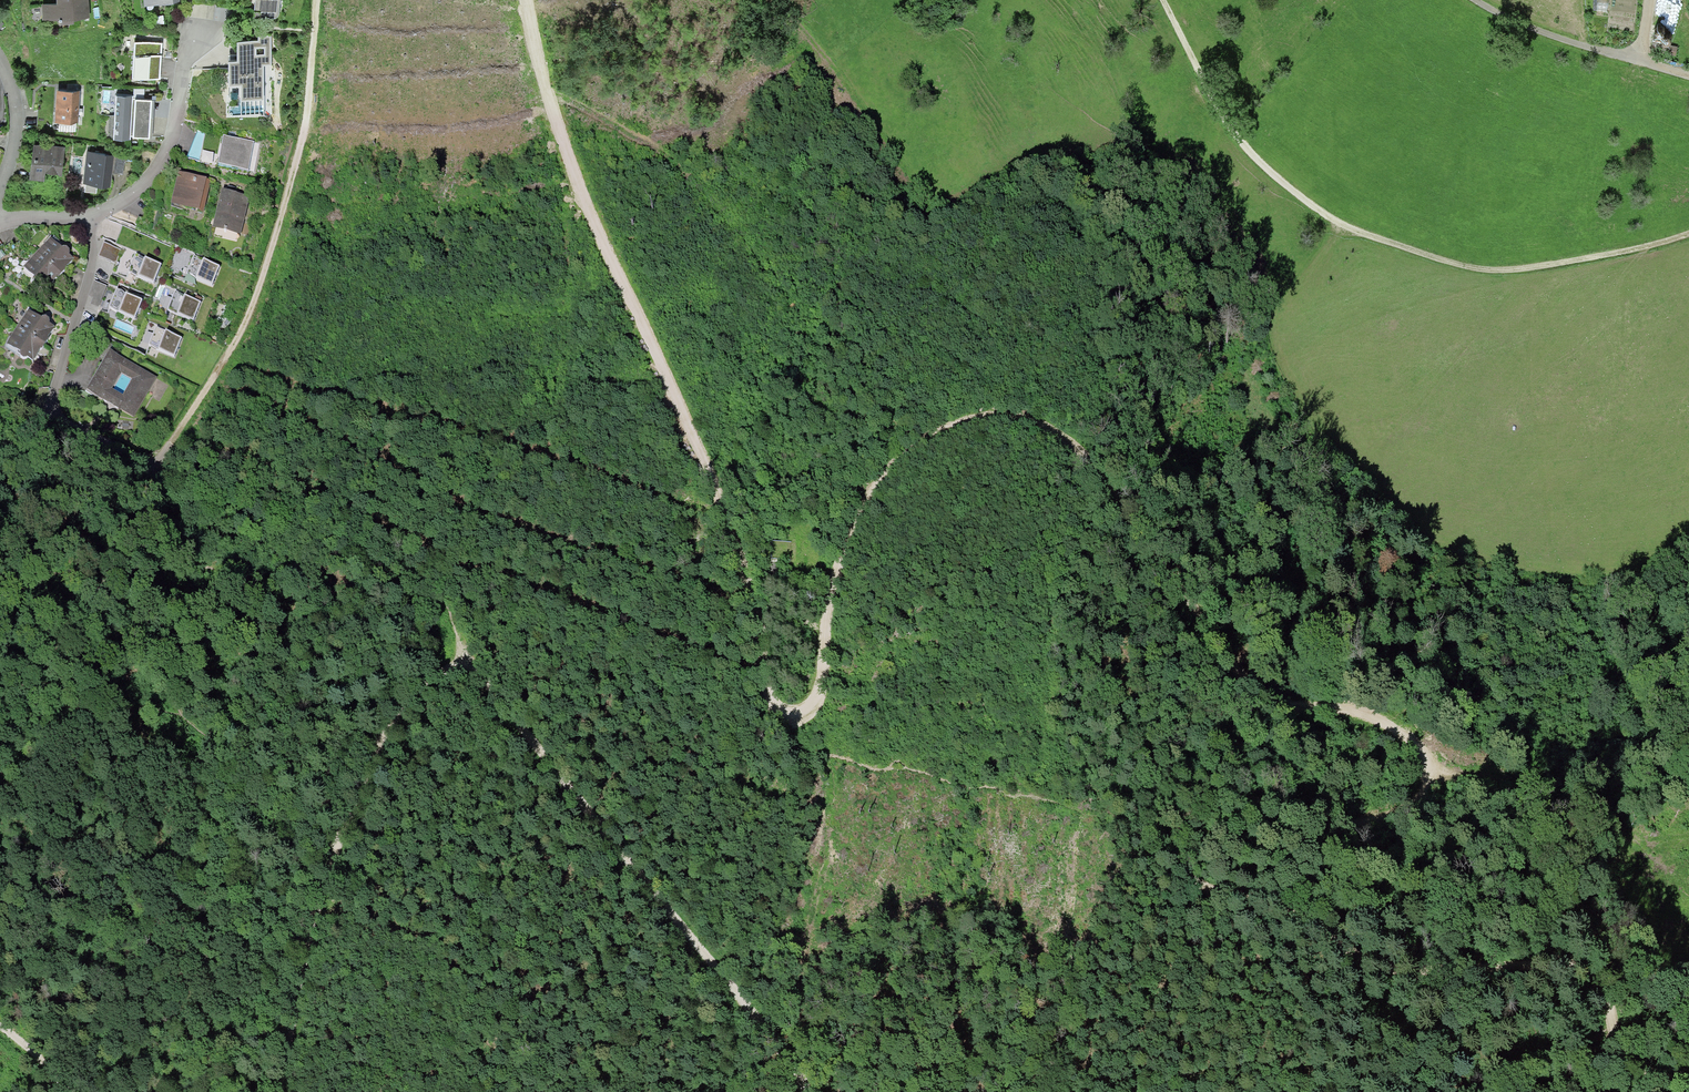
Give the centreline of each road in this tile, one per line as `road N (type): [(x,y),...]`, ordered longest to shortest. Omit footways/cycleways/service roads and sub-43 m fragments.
road 1 (track): [(788,715),(812,706),(830,590),(851,524),(891,466),(964,419),(1006,414),(1047,429),(1091,461),(1257,696),(1278,706),(1372,716),(1407,738),(1427,766),(1425,790),(1407,809),(1340,826),(1308,825),(1228,795),(1204,799),(1184,820),(1178,843),(1193,882),(1277,903),(1343,948),(1395,970),(1576,965),(1603,991),(1627,1058),(1688,1085)]
road 2 (track): [(279,1091),(312,918),(379,742),(426,680),(459,669),(498,692),(785,1062),(795,1091)]
road 3 (track): [(526,0),(586,208),(712,484),(757,620),(767,695),(788,715)]
road 4 (track): [(314,0),(303,123),(267,268),(240,339),(152,468)]
road 5 (track): [(1344,223),(1469,265),(1506,267),(1688,233)]
road 6 (residential): [(90,219),(89,279),(49,417),(152,468),(150,483)]
road 7 (track): [(1344,223),(1298,198),(1244,150),(1161,0)]
road 8 (track): [(0,721),(132,529),(150,483)]
road 9 (track): [(1429,778),(1506,778),(1585,832),(1640,839),(1688,825)]
road 10 (track): [(1475,0),(1560,41),(1688,78)]
road 11 (residential): [(90,219),(146,180),(175,122),(190,31)]
road 12 (residential): [(0,61),(19,127),(0,192)]

